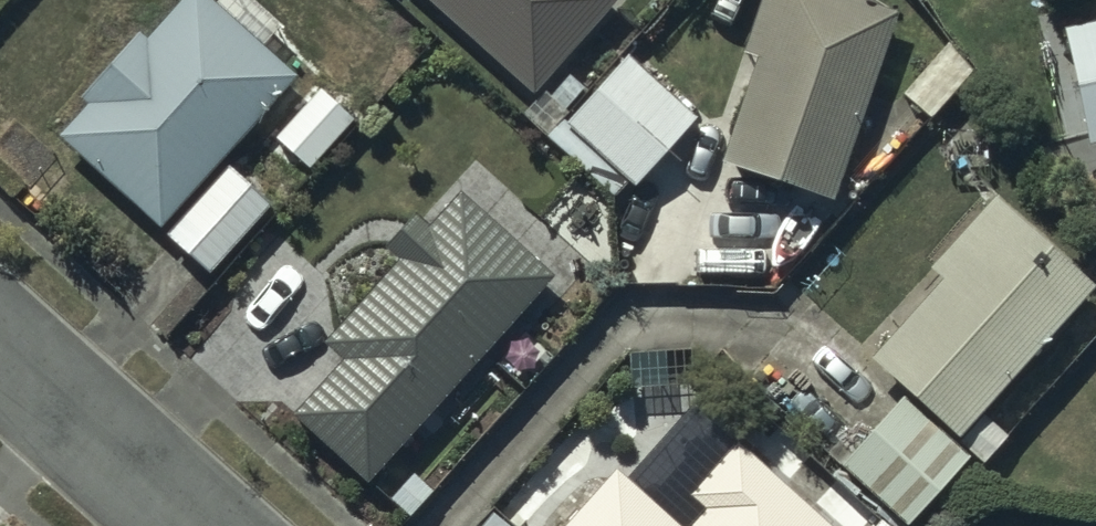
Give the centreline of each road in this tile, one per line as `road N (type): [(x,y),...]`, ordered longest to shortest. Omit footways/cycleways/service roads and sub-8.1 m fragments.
road 1 (residential): [(0,354),(193,525)]

